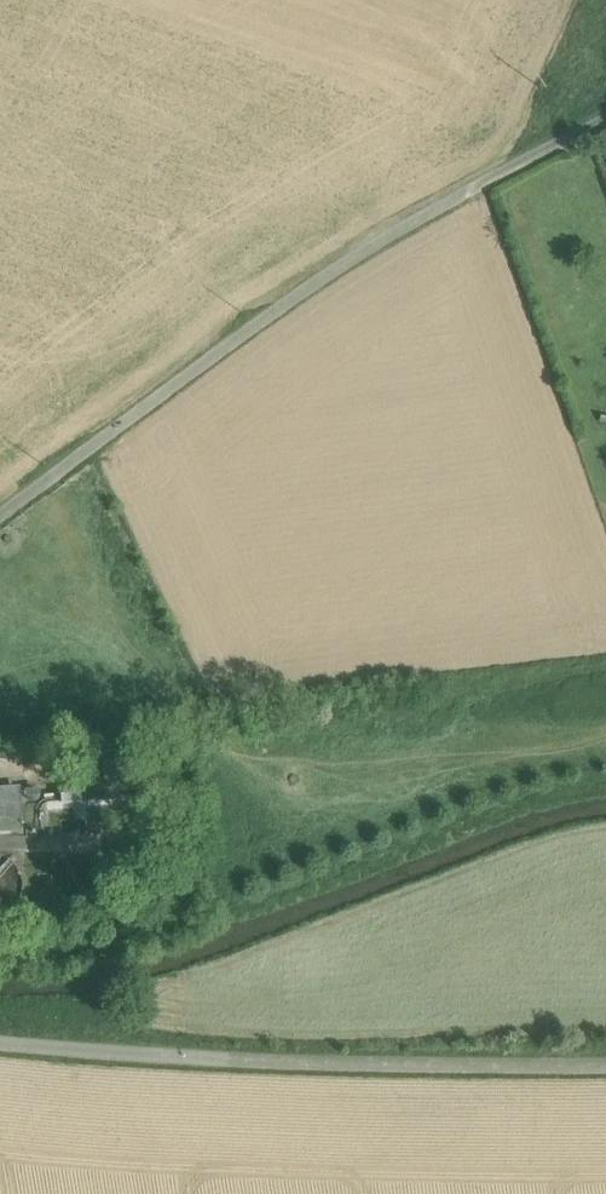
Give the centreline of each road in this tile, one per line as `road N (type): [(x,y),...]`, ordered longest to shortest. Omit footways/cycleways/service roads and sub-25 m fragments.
road 1 (track): [(605,122),(545,146),(311,284),(0,523)]
road 2 (track): [(605,1068),(0,1047)]

